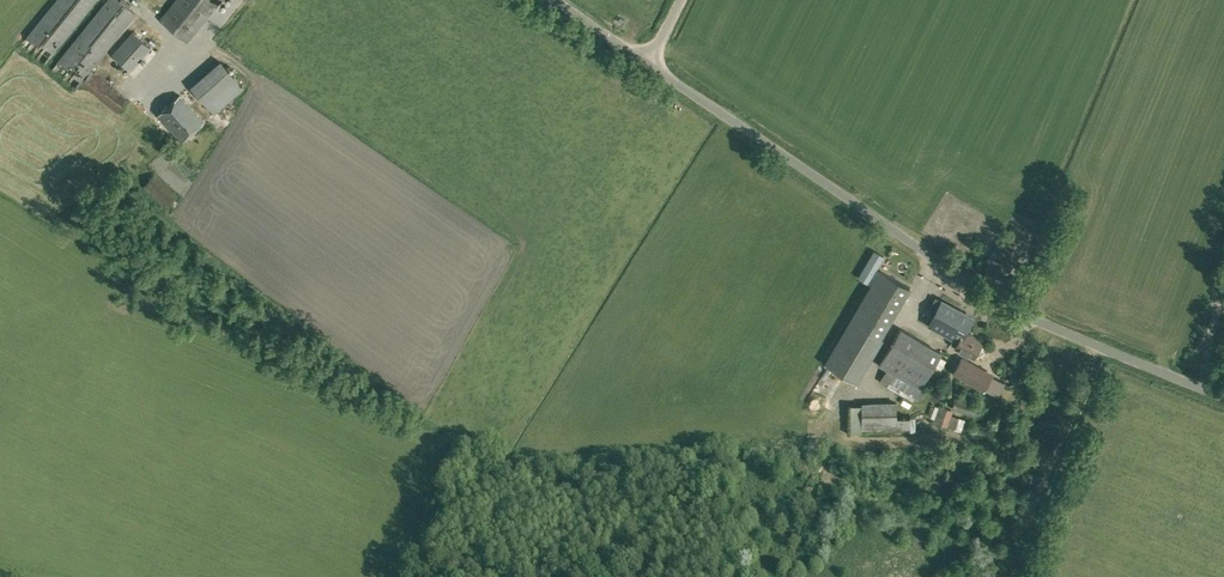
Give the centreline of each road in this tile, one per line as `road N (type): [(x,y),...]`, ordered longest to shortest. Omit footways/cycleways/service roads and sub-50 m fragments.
road 1 (unclassified): [(1223,399),(997,302),(648,63)]
road 2 (track): [(1005,576),(1101,349)]

